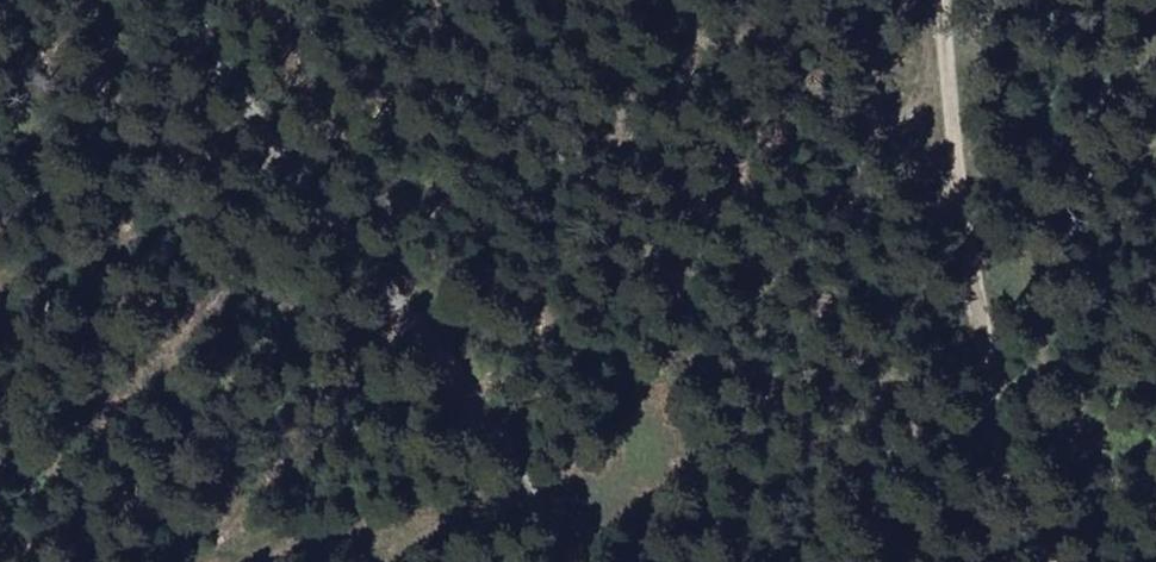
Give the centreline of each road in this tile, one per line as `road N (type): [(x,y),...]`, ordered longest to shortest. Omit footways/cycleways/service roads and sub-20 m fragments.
road 1 (track): [(632,561),(603,536),(216,0)]
road 2 (track): [(944,0),(992,500),(1035,561)]

